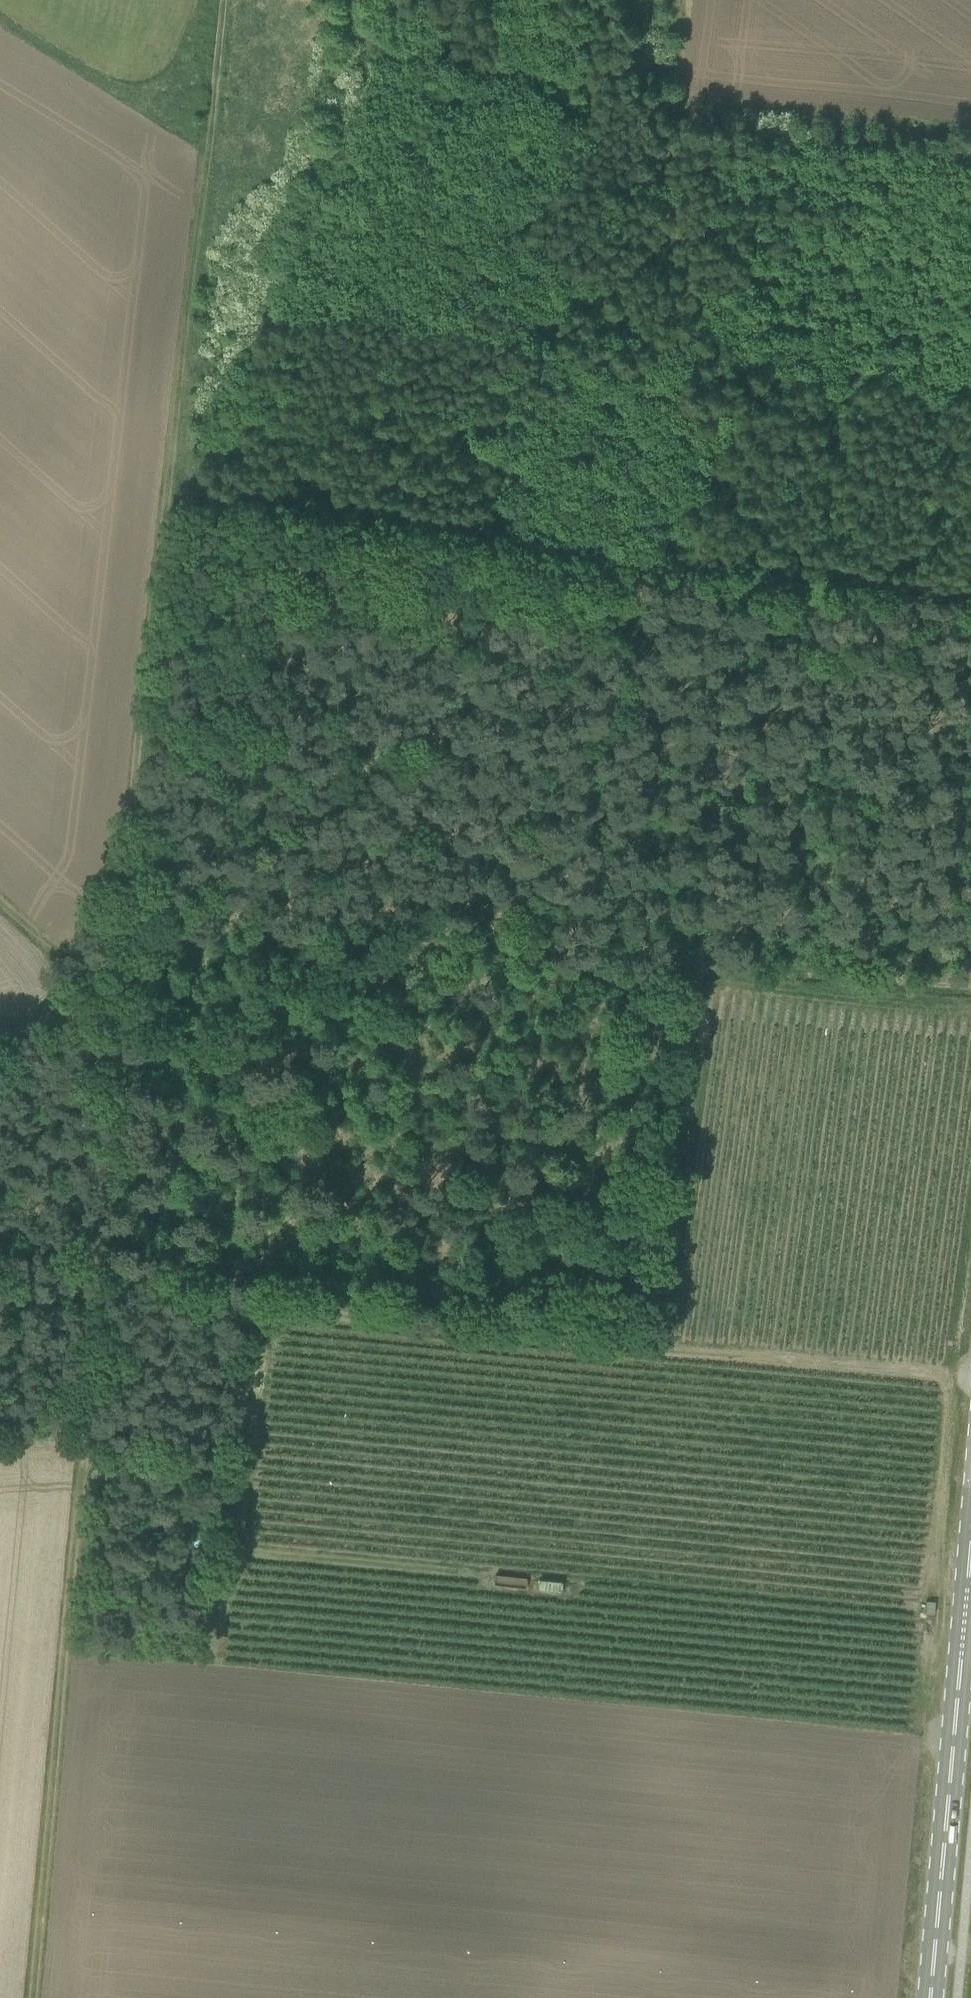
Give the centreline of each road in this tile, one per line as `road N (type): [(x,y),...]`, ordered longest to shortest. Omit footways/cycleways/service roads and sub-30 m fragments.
road 1 (track): [(222,0),(136,1005)]
road 2 (track): [(35,1997),(85,1426),(79,1246),(107,1066),(123,1018),(136,1005)]
road 3 (primary): [(930,1997),(970,1540)]
road 4 (track): [(0,894),(114,996),(136,1005)]

